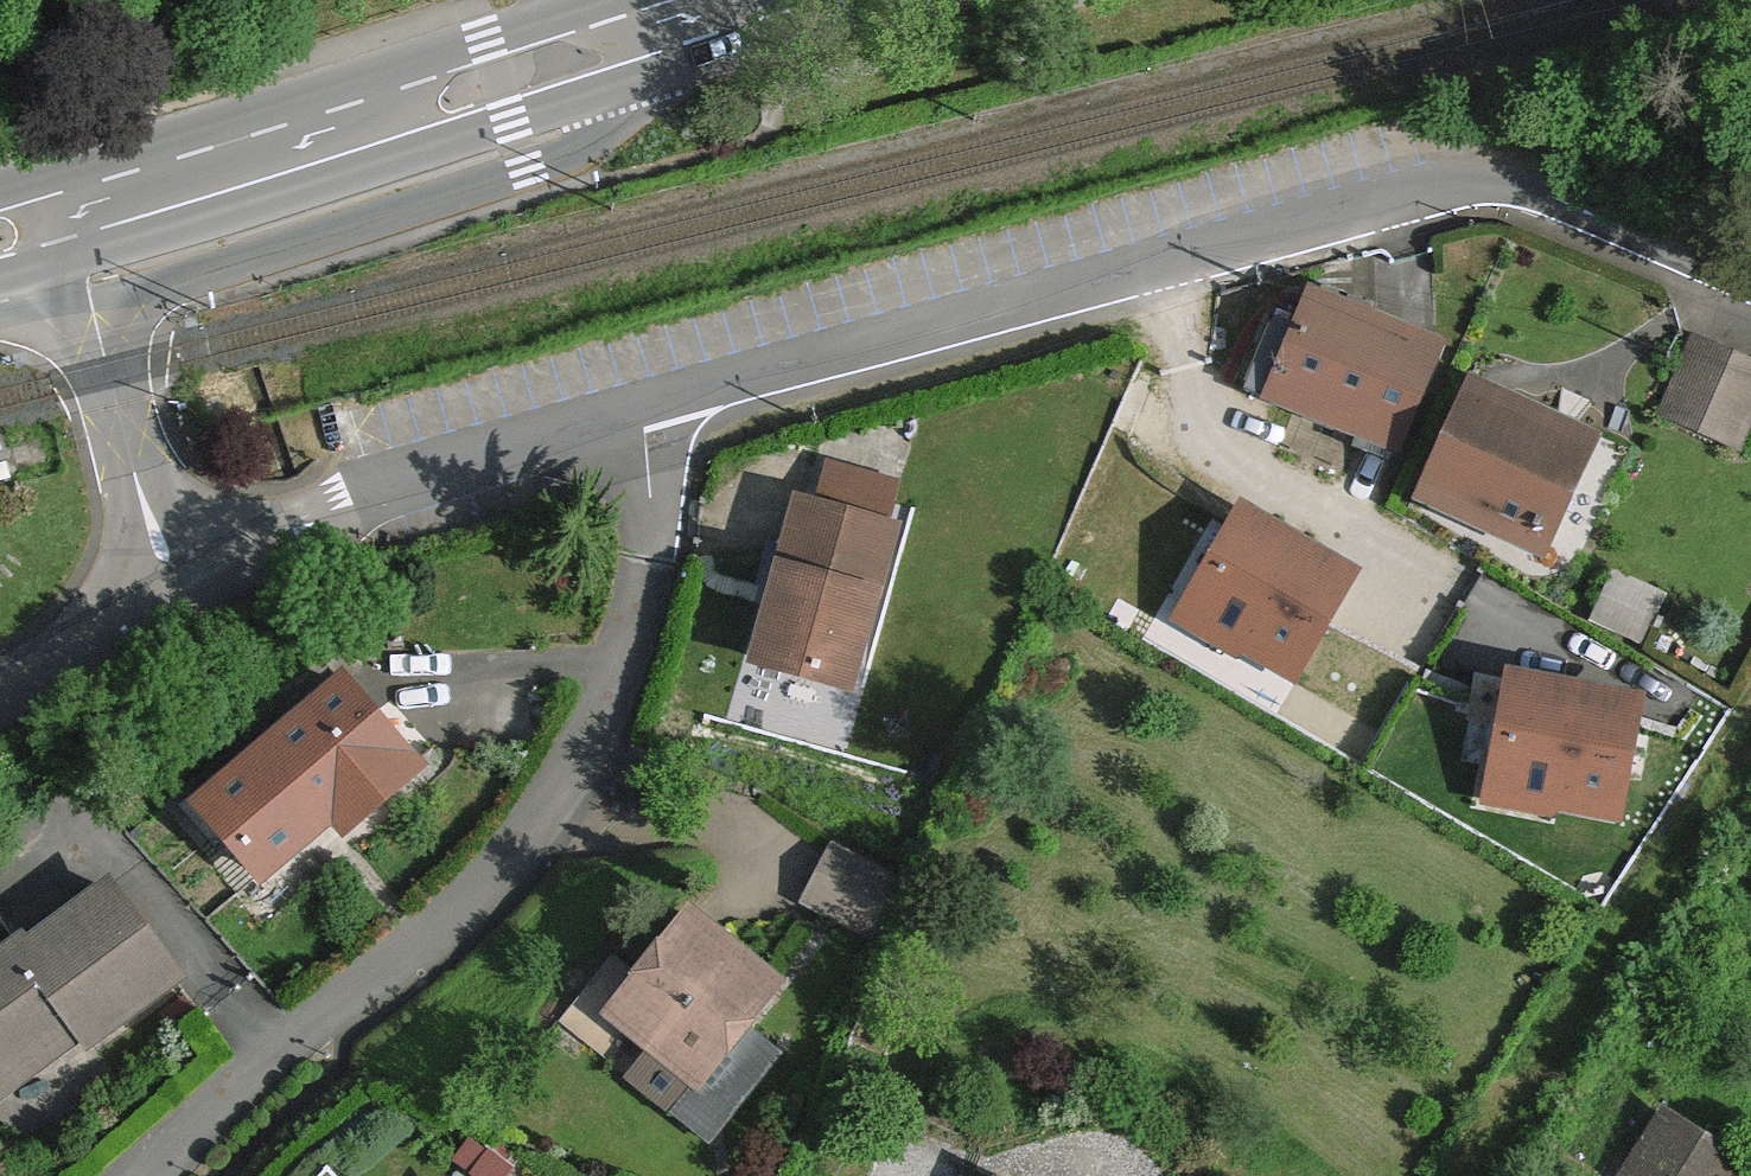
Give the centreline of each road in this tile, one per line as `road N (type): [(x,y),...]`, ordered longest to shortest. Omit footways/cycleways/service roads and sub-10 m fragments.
road 1 (residential): [(646,419),(1394,203),(1469,192),(1560,203),(1750,280)]
road 2 (residential): [(646,419),(649,515),(638,587),(603,706),(557,795),(500,869),(265,1061),(162,1175)]
road 3 (tertiary): [(91,308),(528,174),(571,152),(765,0)]
road 4 (primary): [(64,210),(747,0)]
road 5 (residential): [(170,584),(350,501),(646,419)]
road 6 (track): [(1465,1175),(1737,755)]
road 7 (tertiary): [(170,584),(91,308)]
road 8 (tertiary): [(0,690),(170,584)]

